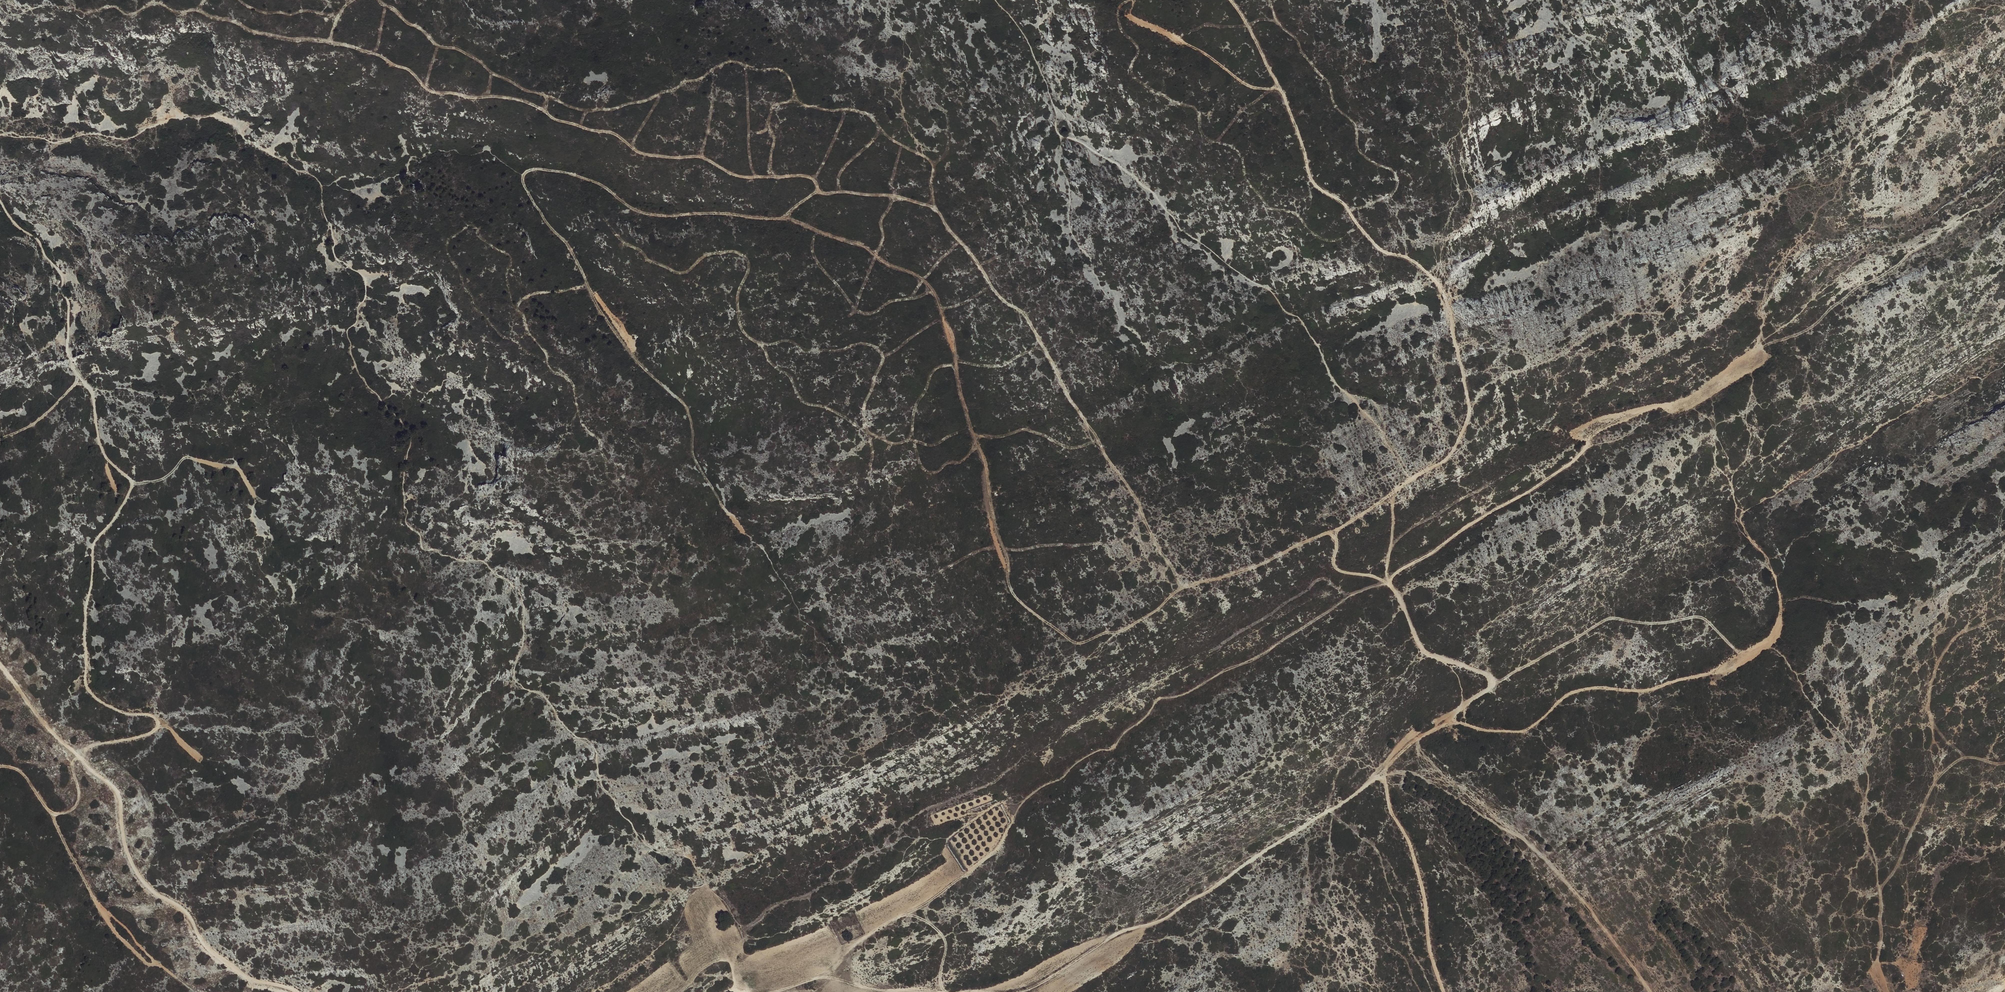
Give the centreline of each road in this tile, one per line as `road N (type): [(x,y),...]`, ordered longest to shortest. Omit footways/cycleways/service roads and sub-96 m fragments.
road 1 (track): [(1385,776),(1404,747),(1457,719),(1492,680),(1429,654),(1389,584),(1333,564),(1332,533),(1182,588),(1125,630),(1073,640),(1014,591),(987,466),(959,391),(951,324),(919,274),(796,221),(646,211),(602,181),(531,169),(524,183),(548,227),(575,252),(610,330),(686,404),(697,458),(725,508)]
road 2 (track): [(0,202),(62,277),(73,367),(92,392),(105,457),(132,483),(93,544),(85,680),(107,706),(153,716),(157,728),(92,746),(80,758)]
road 3 (track): [(1332,533),(1443,462),(1468,418),(1469,395),(1451,307),(1418,262),(1371,242),(1341,200),(1310,178),(1291,110),(1232,0)]
road 4 (track): [(1018,991),(1124,930),(1202,896),(1385,776),(1418,866),(1442,991)]
road 5 (track): [(0,660),(59,738),(117,793),(128,855),(143,882),(180,906),(207,947),(241,974),(295,991)]
road 6 (track): [(728,991),(780,991),(827,977),(938,991)]
road 7 (track): [(1881,886),(1946,769),(1968,758),(2004,764)]
road 8 (track): [(0,768),(14,768),(56,814),(78,798),(73,752)]

